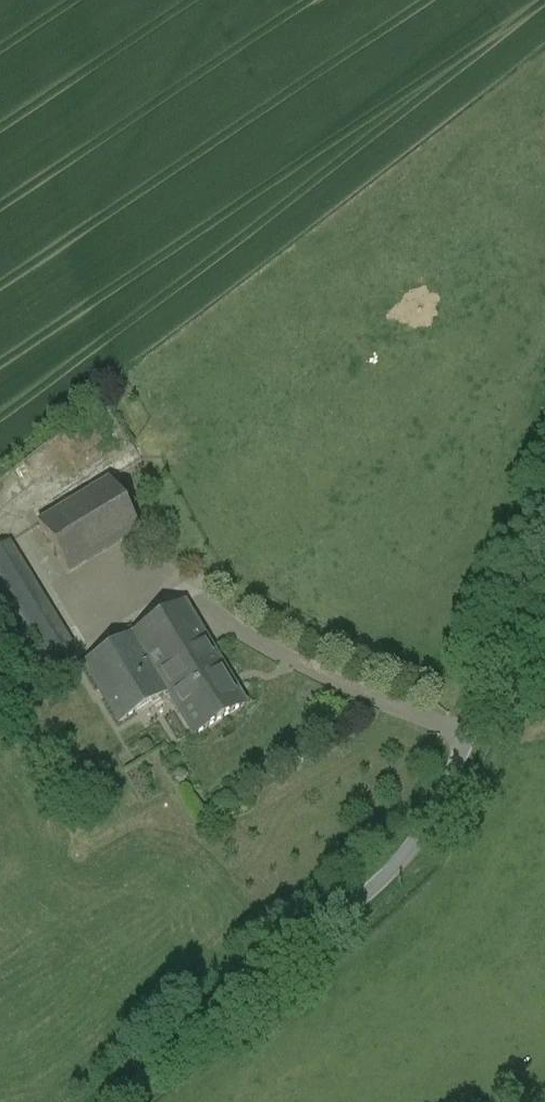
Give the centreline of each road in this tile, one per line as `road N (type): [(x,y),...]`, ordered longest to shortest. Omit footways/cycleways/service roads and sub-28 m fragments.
road 1 (unclassified): [(112,1101),(412,845),(544,541)]

